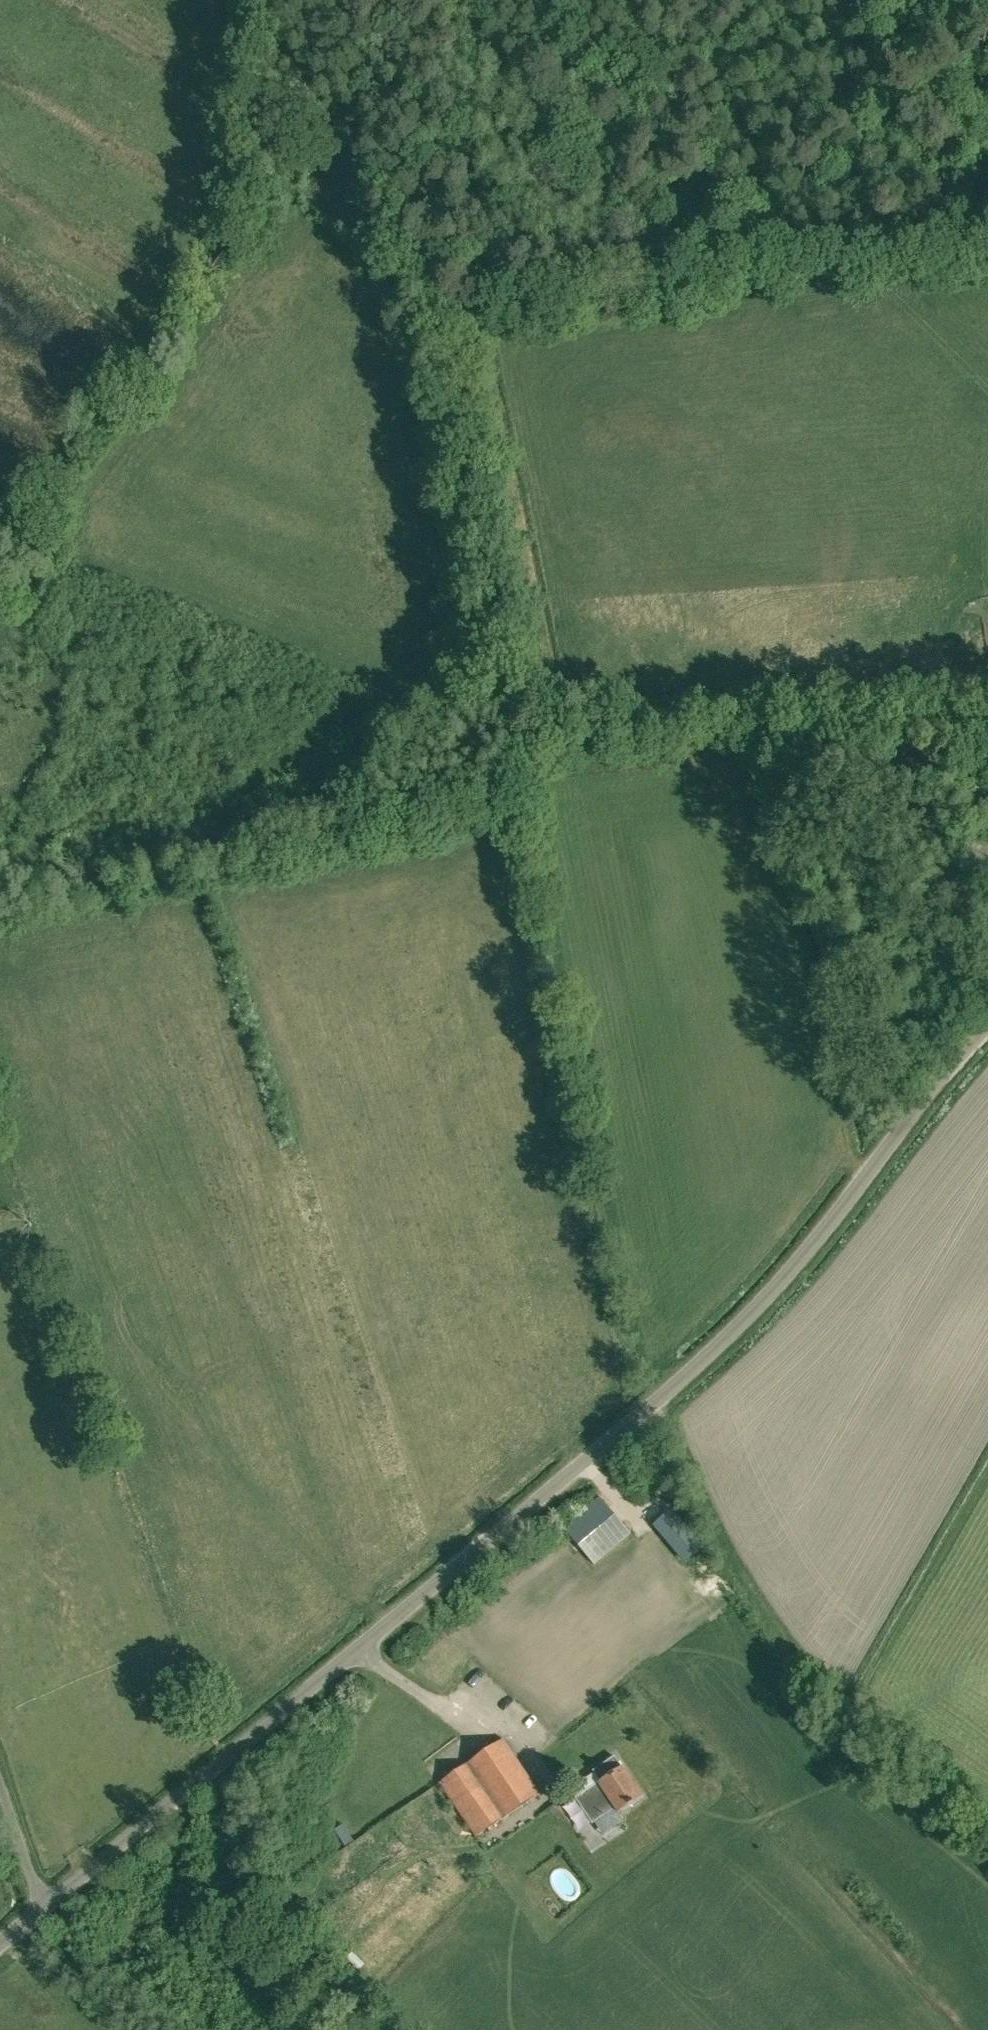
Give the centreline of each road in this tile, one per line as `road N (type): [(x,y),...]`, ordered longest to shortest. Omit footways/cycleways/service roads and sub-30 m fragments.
road 1 (unclassified): [(0,1942),(724,1343),(987,1028)]

